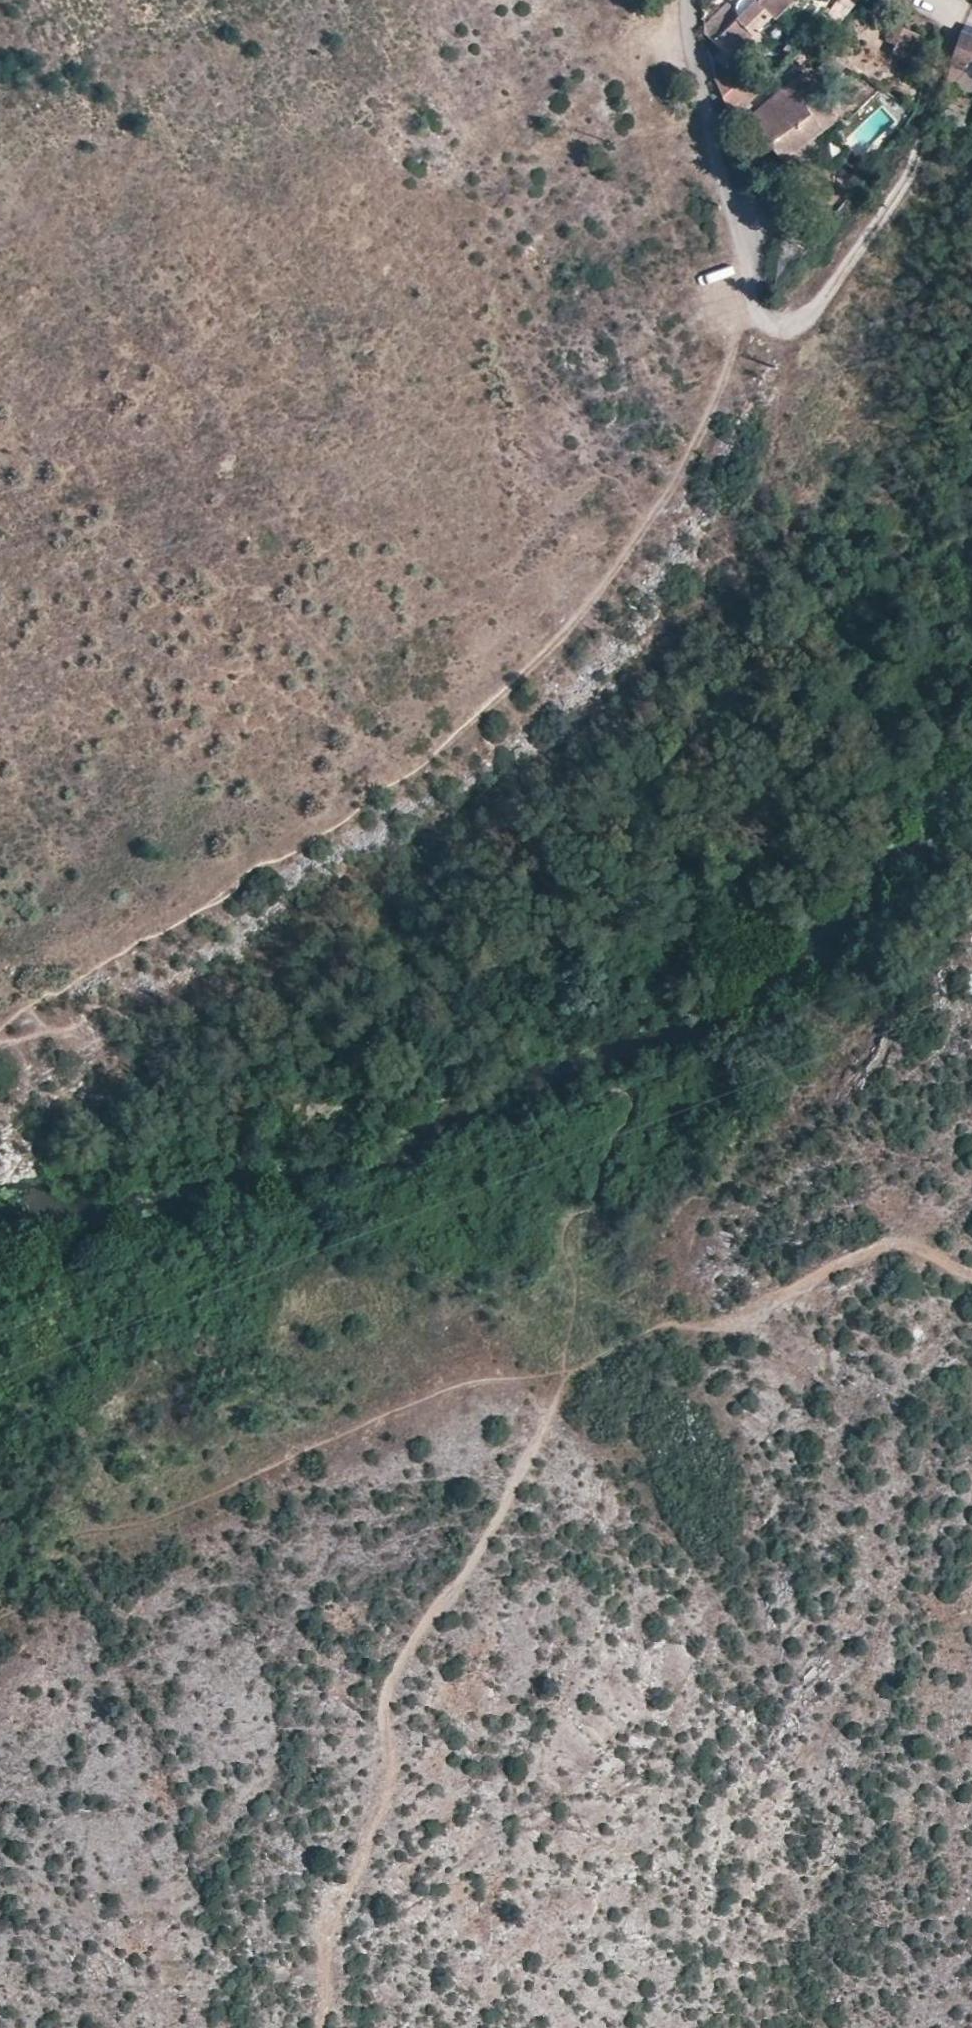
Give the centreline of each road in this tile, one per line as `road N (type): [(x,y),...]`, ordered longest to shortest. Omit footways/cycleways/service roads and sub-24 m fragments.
road 1 (track): [(971,1263),(904,1241),(719,1322),(639,1334),(571,1371),(466,1579),(417,1633),(385,1699),(328,1907),(317,2027)]
road 2 (track): [(760,315),(681,474),(588,606),(480,714),(218,900),(0,1031)]
road 3 (residential): [(696,0),(715,144),(760,315),(795,329),(831,306),(892,227),(928,161)]

